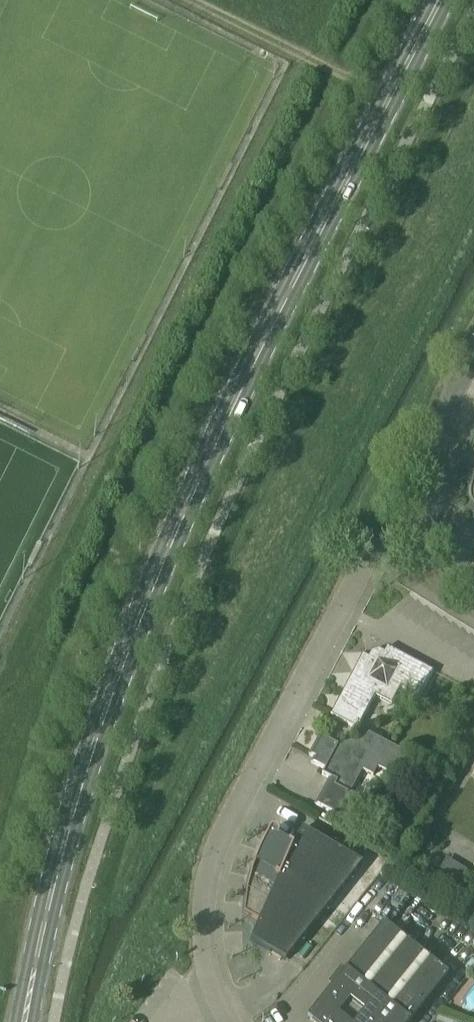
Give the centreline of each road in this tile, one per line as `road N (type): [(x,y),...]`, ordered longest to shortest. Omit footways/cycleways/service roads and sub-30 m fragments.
road 1 (secondary): [(25,1021),(77,799),(166,554),(244,383),(444,0)]
road 2 (residential): [(230,1021),(214,1000),(207,936),(211,869),(234,806),(371,551),(445,521)]
road 3 (residential): [(473,370),(447,435),(445,521)]

